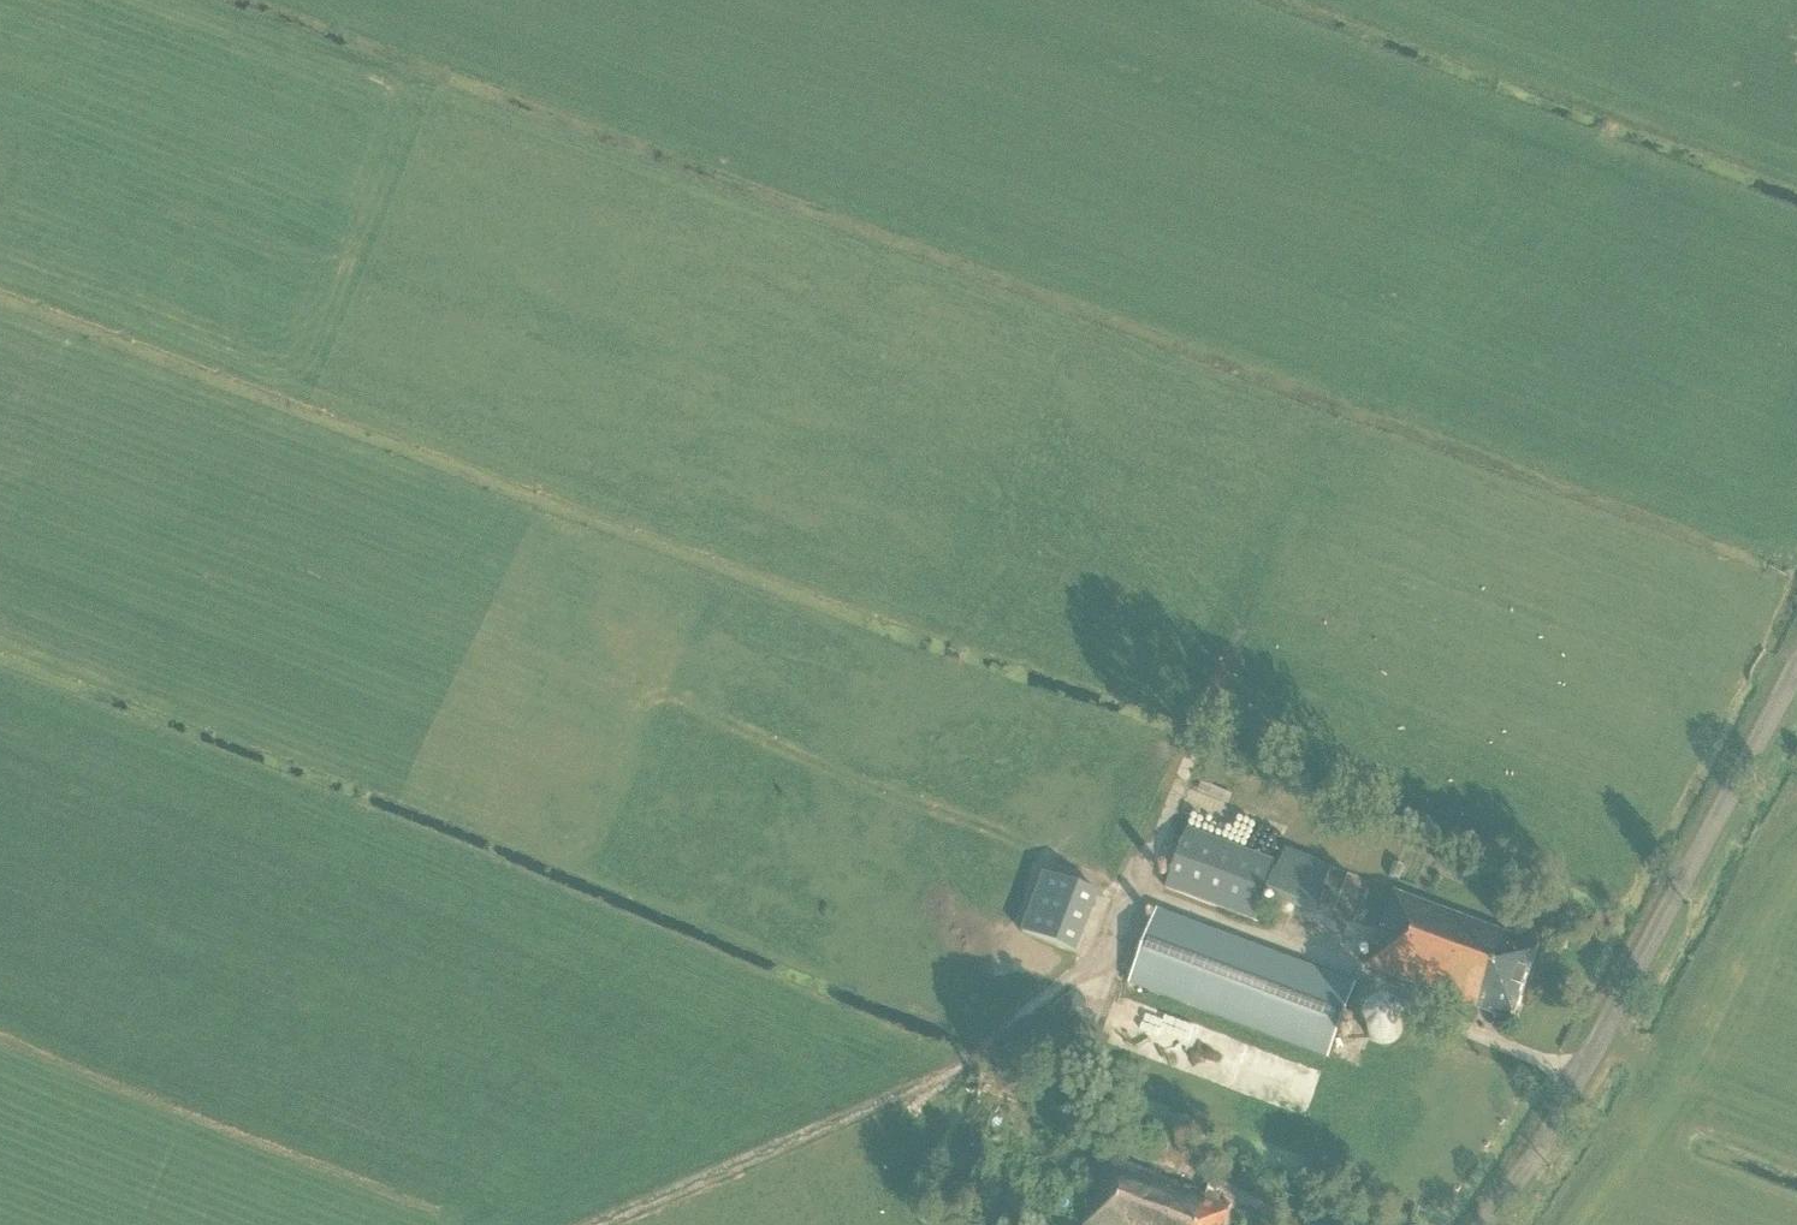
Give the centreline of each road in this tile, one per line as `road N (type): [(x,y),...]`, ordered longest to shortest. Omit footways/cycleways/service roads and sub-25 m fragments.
road 1 (tertiary): [(1501,1224),(1711,846),(1796,654)]

